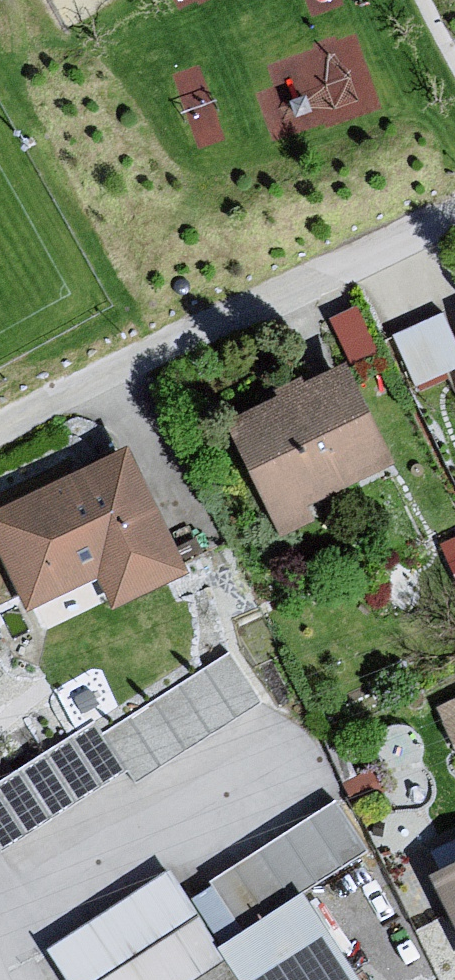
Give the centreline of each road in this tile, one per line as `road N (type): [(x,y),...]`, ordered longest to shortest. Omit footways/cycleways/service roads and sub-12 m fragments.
road 1 (unclassified): [(0,439),(454,213)]

